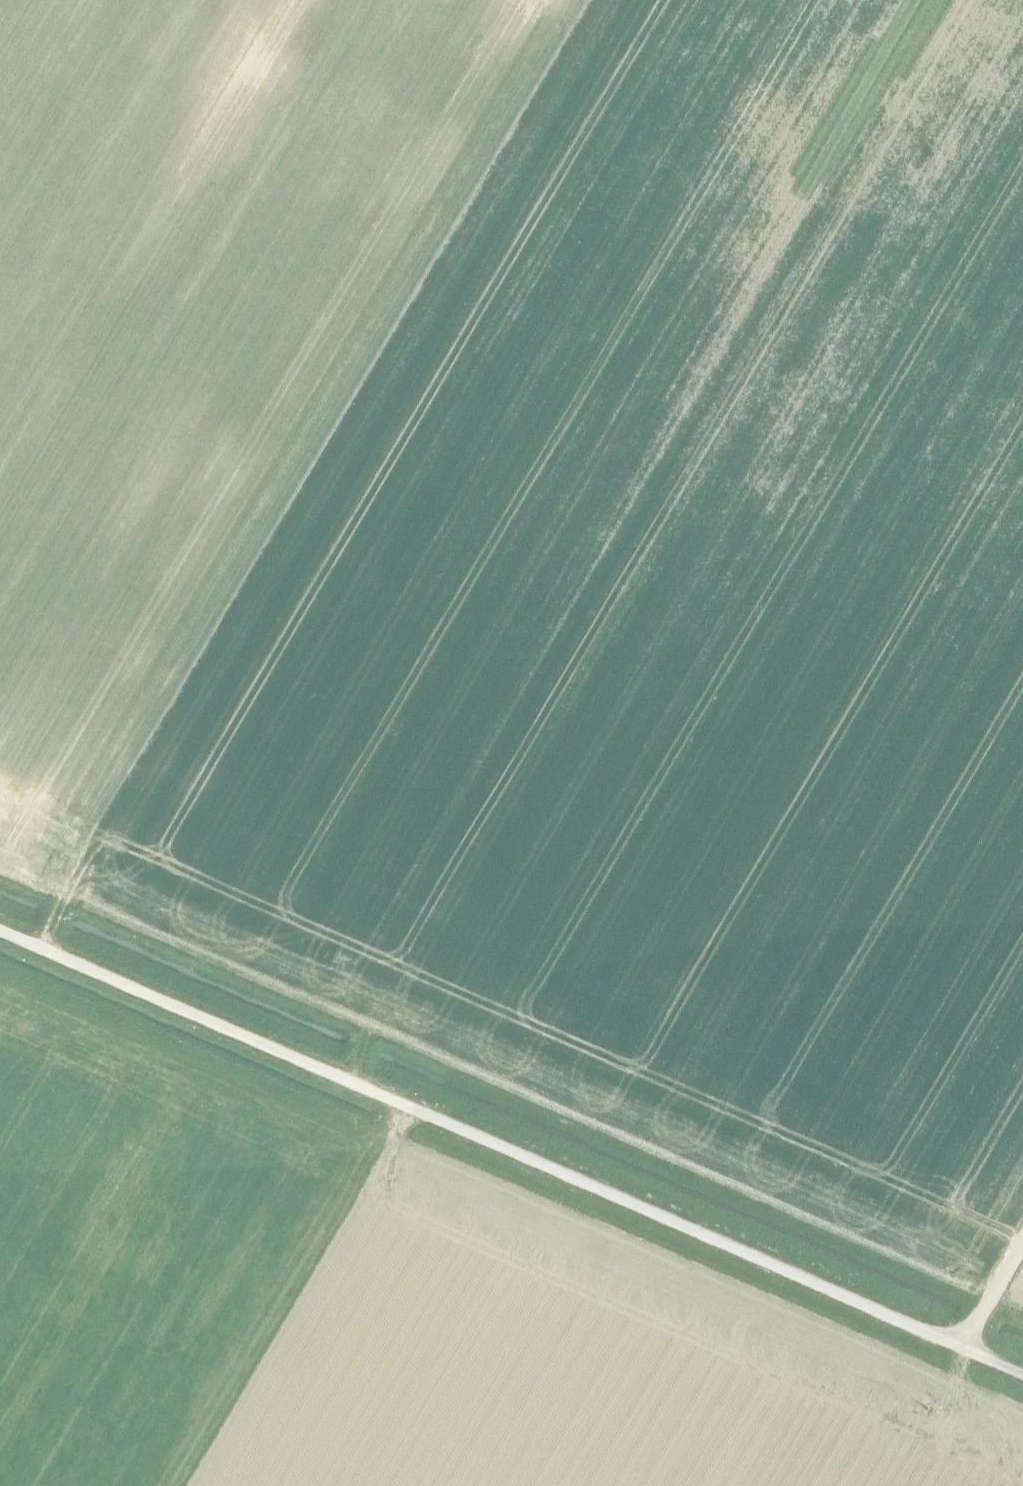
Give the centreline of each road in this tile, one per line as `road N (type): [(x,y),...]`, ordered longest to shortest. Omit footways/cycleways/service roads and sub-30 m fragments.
road 1 (unclassified): [(1022,1377),(0,932)]
road 2 (track): [(963,1351),(1022,1245)]

